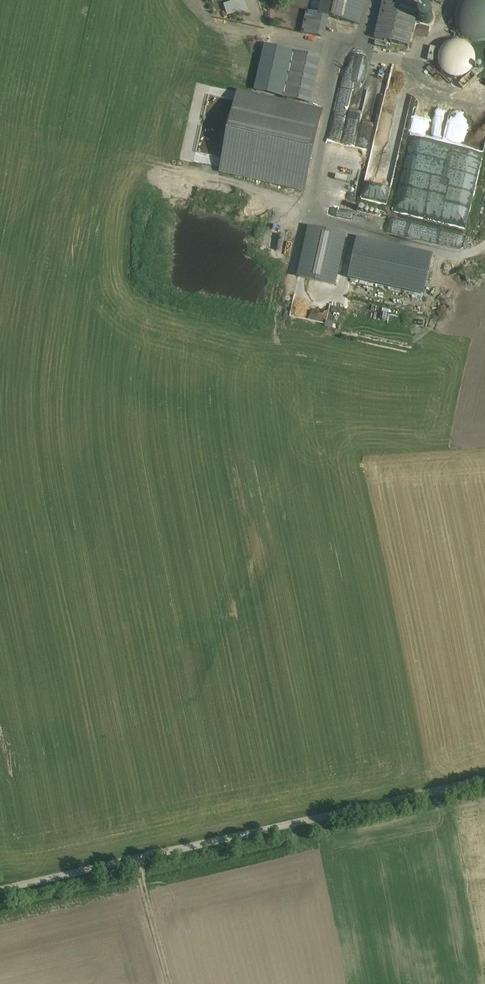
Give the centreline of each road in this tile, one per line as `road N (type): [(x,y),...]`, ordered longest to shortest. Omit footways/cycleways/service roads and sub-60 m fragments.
road 1 (unclassified): [(484,776),(0,887)]
road 2 (track): [(132,857),(167,983)]

